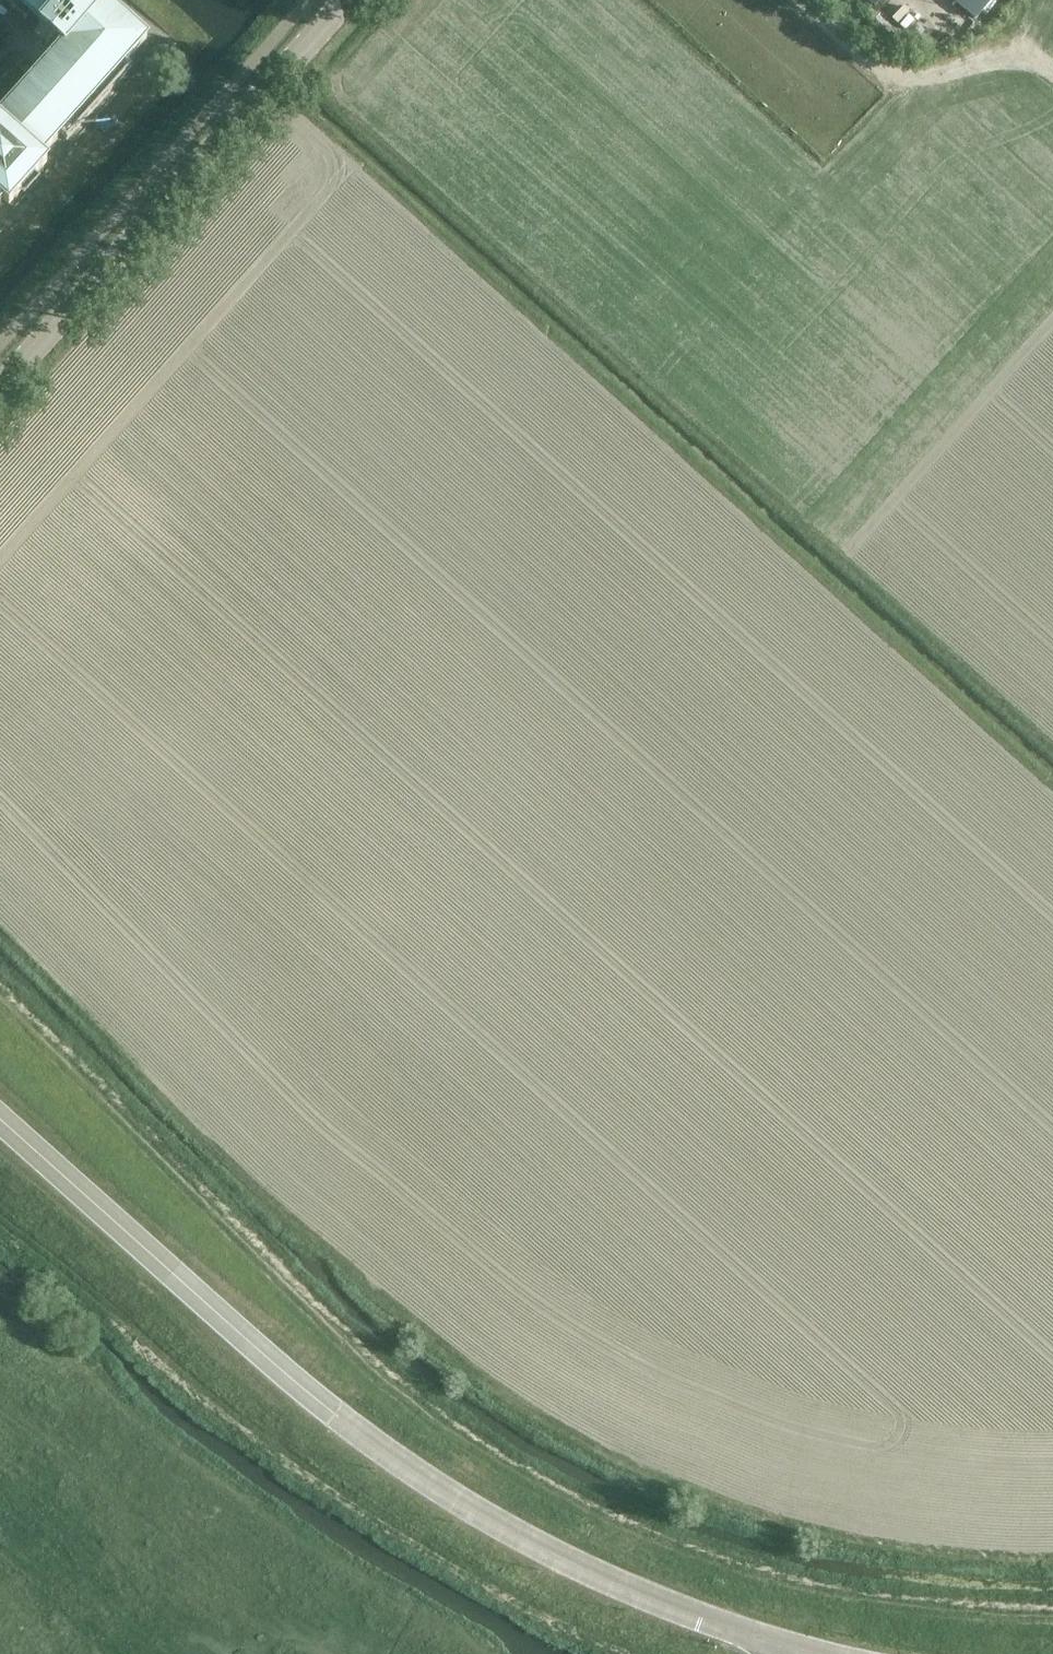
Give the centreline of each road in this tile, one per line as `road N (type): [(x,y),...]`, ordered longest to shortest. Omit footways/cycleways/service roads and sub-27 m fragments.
road 1 (tertiary): [(0,393),(350,0)]
road 2 (track): [(799,0),(864,61),(891,73),(920,76),(1004,50),(1052,71)]

